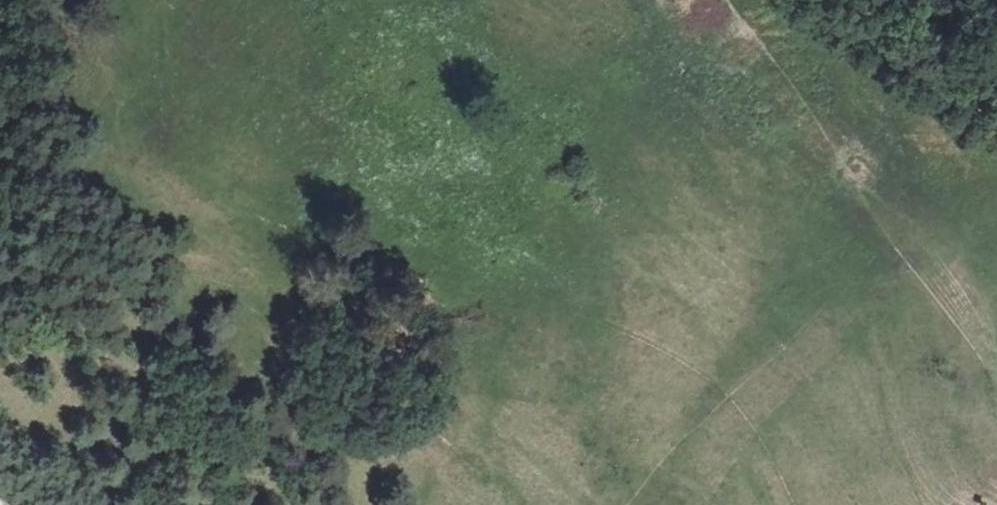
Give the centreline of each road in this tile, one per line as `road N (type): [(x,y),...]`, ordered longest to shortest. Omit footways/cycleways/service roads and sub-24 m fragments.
road 1 (track): [(996,127),(829,0)]

